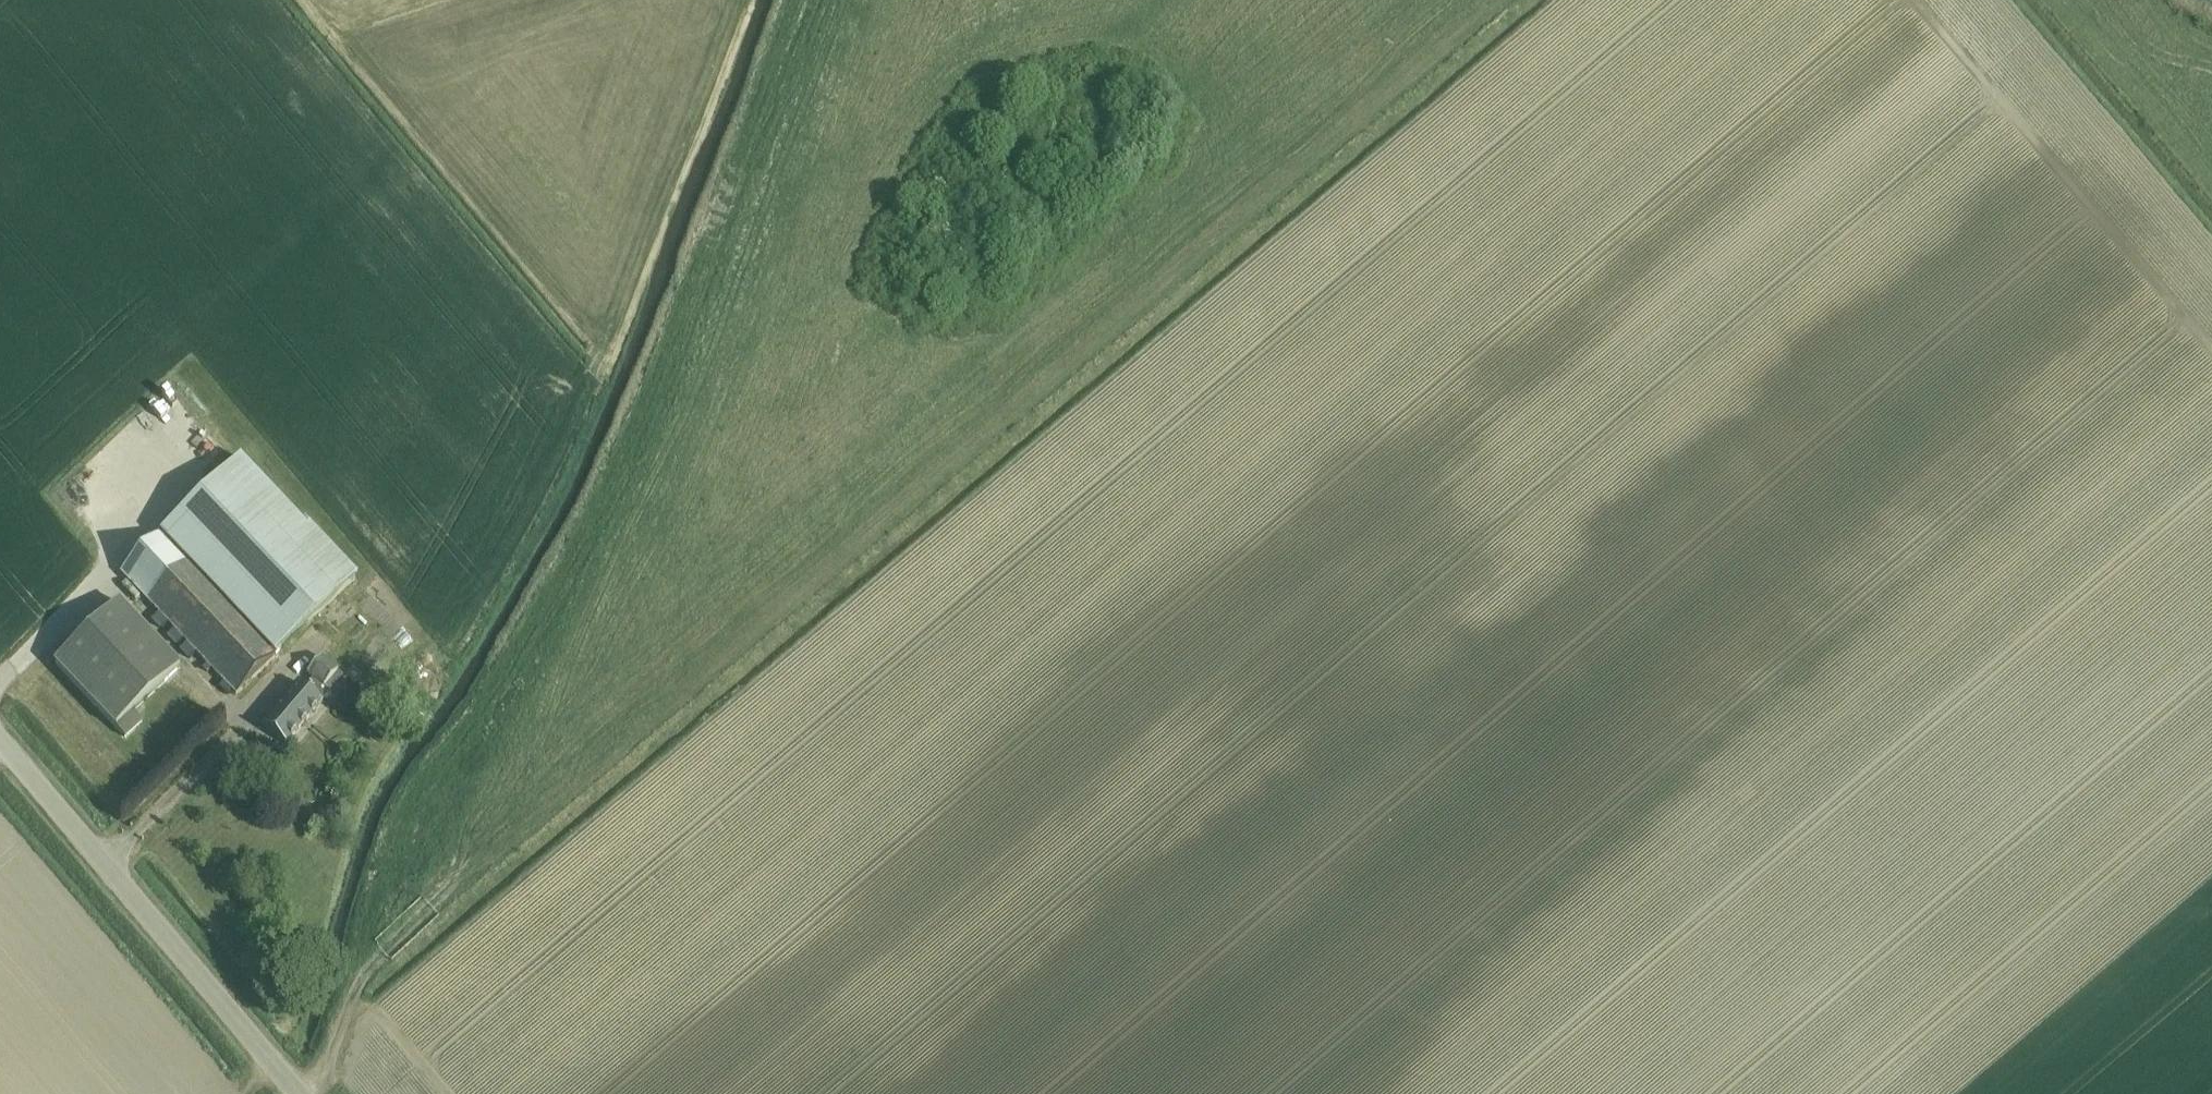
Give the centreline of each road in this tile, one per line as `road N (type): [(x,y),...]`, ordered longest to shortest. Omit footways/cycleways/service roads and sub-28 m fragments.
road 1 (unclassified): [(299,1093),(0,741)]

